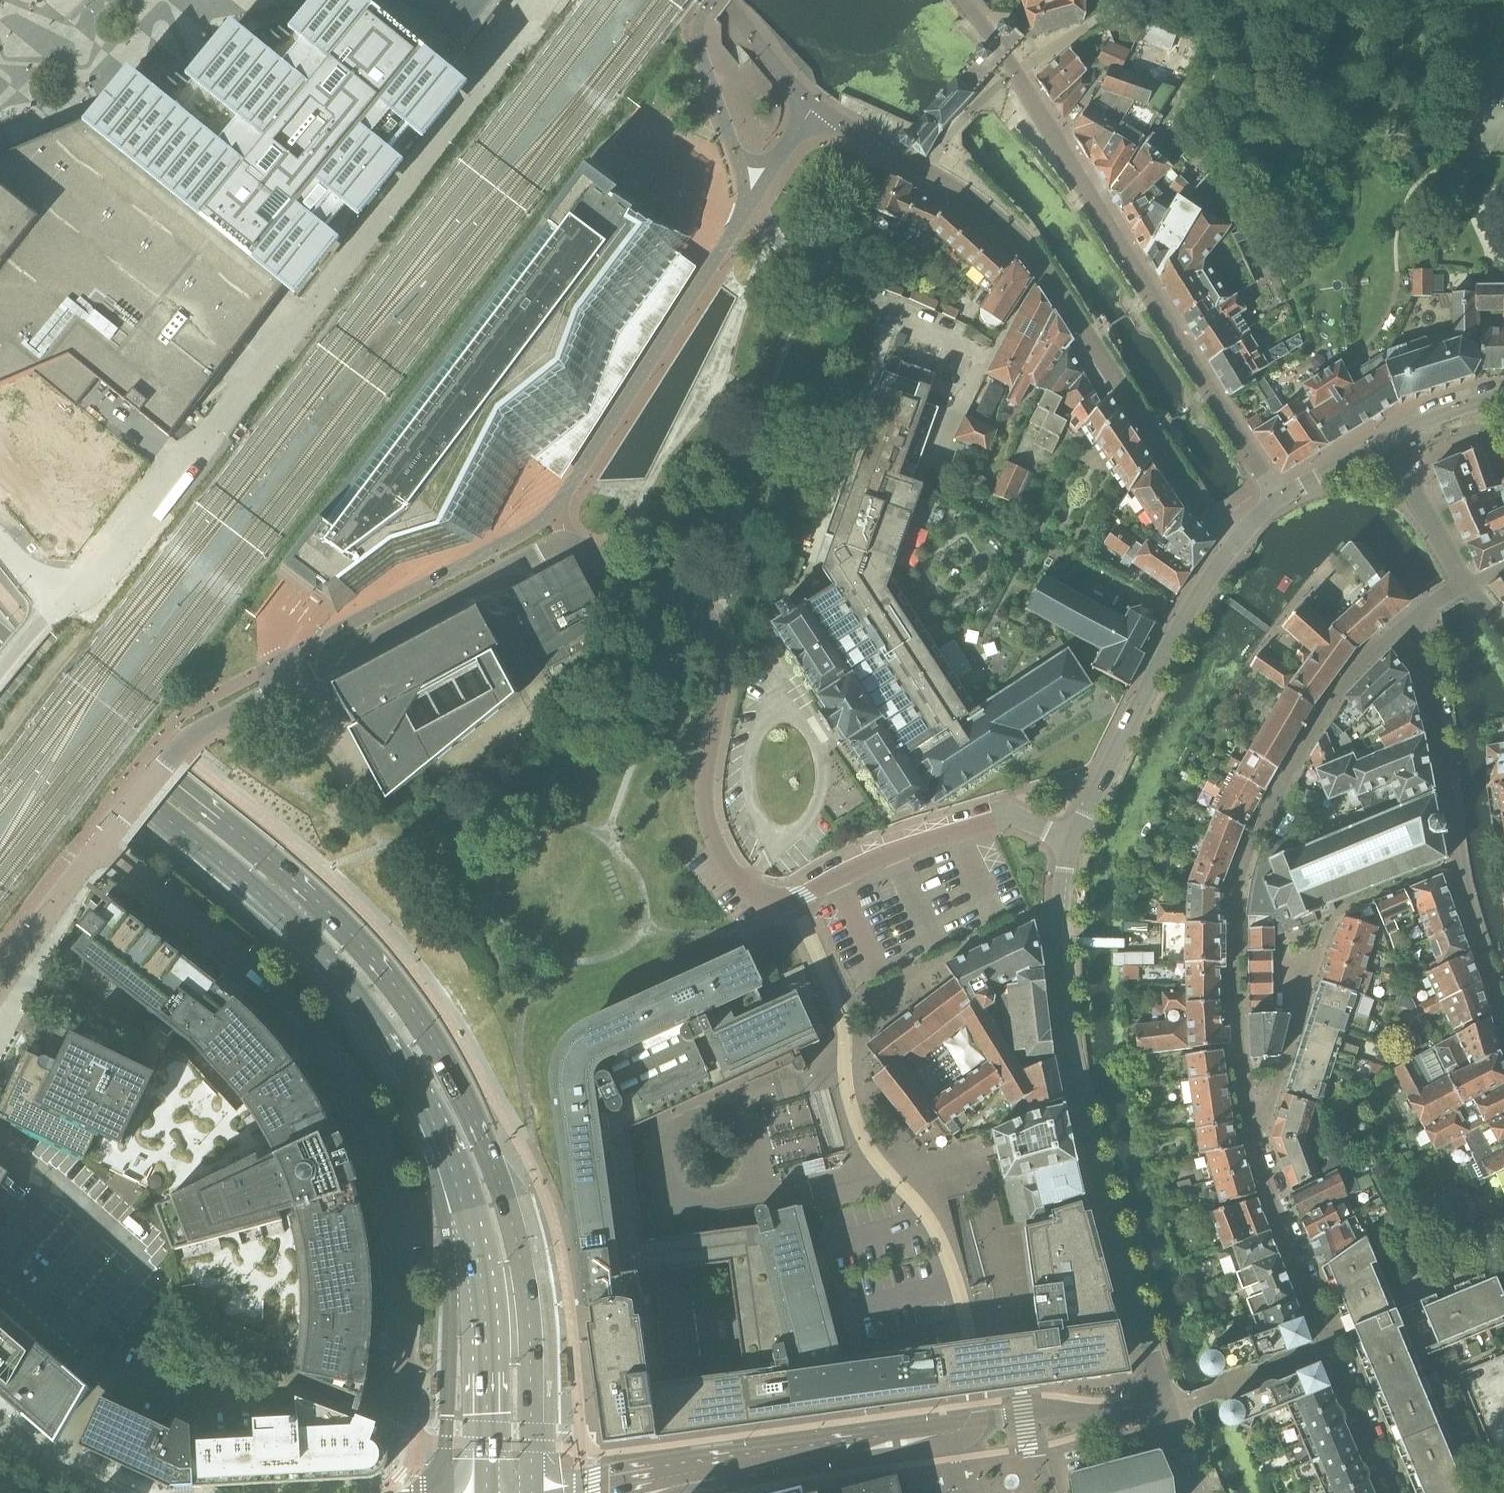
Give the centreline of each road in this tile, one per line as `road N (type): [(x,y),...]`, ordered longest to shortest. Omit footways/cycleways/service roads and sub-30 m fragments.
road 1 (secondary): [(531,1492),(522,1261),(486,1146),(431,1036),(312,897),(6,645)]
road 2 (residential): [(795,901),(774,903),(741,883),(720,858),(710,825),(707,767),(725,659),(712,619),(565,538),(295,681)]
road 3 (secondary): [(0,685),(243,881),(330,963),(406,1069),(465,1210)]
road 4 (residential): [(1276,498),(1105,210),(963,0)]
road 5 (residential): [(1073,841),(1060,925),(1072,1049),(1094,1159),(1167,1403)]
road 6 (residential): [(975,1423),(970,1342),(946,1254),(868,1153),(846,1080),(837,1002),(795,901)]
road 7 (residential): [(410,1277),(394,1172),(359,1082),(235,950),(101,847)]
road 8 (residential): [(1405,624),(1330,702),(1242,873),(1235,964),(1253,1121)]
road 9 (residential): [(931,173),(990,211),(1032,254),(1188,488),(1236,542)]
road 10 (residential): [(1503,1017),(1458,861),(1438,715),(1405,624)]
road 11 (residential): [(1236,542),(1179,628),(1073,841)]
road 12 (residential): [(1073,841),(1002,818),(895,853),(795,901)]
road 13 (secondary): [(465,1210),(487,1320),(488,1492)]
road 14 (unclassified): [(101,847),(191,740),(295,681)]
road 15 (residential): [(947,1427),(697,1469)]
road 16 (residential): [(713,1485),(950,1446)]
road 17 (residential): [(1253,1121),(1331,1348)]
road 18 (residential): [(1253,1121),(1275,1094),(1330,926)]
road 19 (unclassified): [(0,999),(101,847)]
road 20 (residential): [(1167,1403),(1331,1348)]
road 21 (residential): [(1470,585),(1382,440)]
road 22 (residential): [(1331,1348),(1392,1492)]
road 23 (residential): [(1026,1416),(1167,1403)]
road 24 (residential): [(397,1414),(407,1400),(410,1277)]
road 25 (residential): [(931,173),(813,103)]
road 26 (unclassified): [(697,1469),(565,1492)]
road 27 (residential): [(1503,397),(1382,440)]
road 28 (residential): [(1408,1291),(1424,1279),(1443,1244),(1503,1217)]
road 29 (residential): [(747,209),(813,103)]
road 30 (residential): [(1382,440),(1276,498)]

